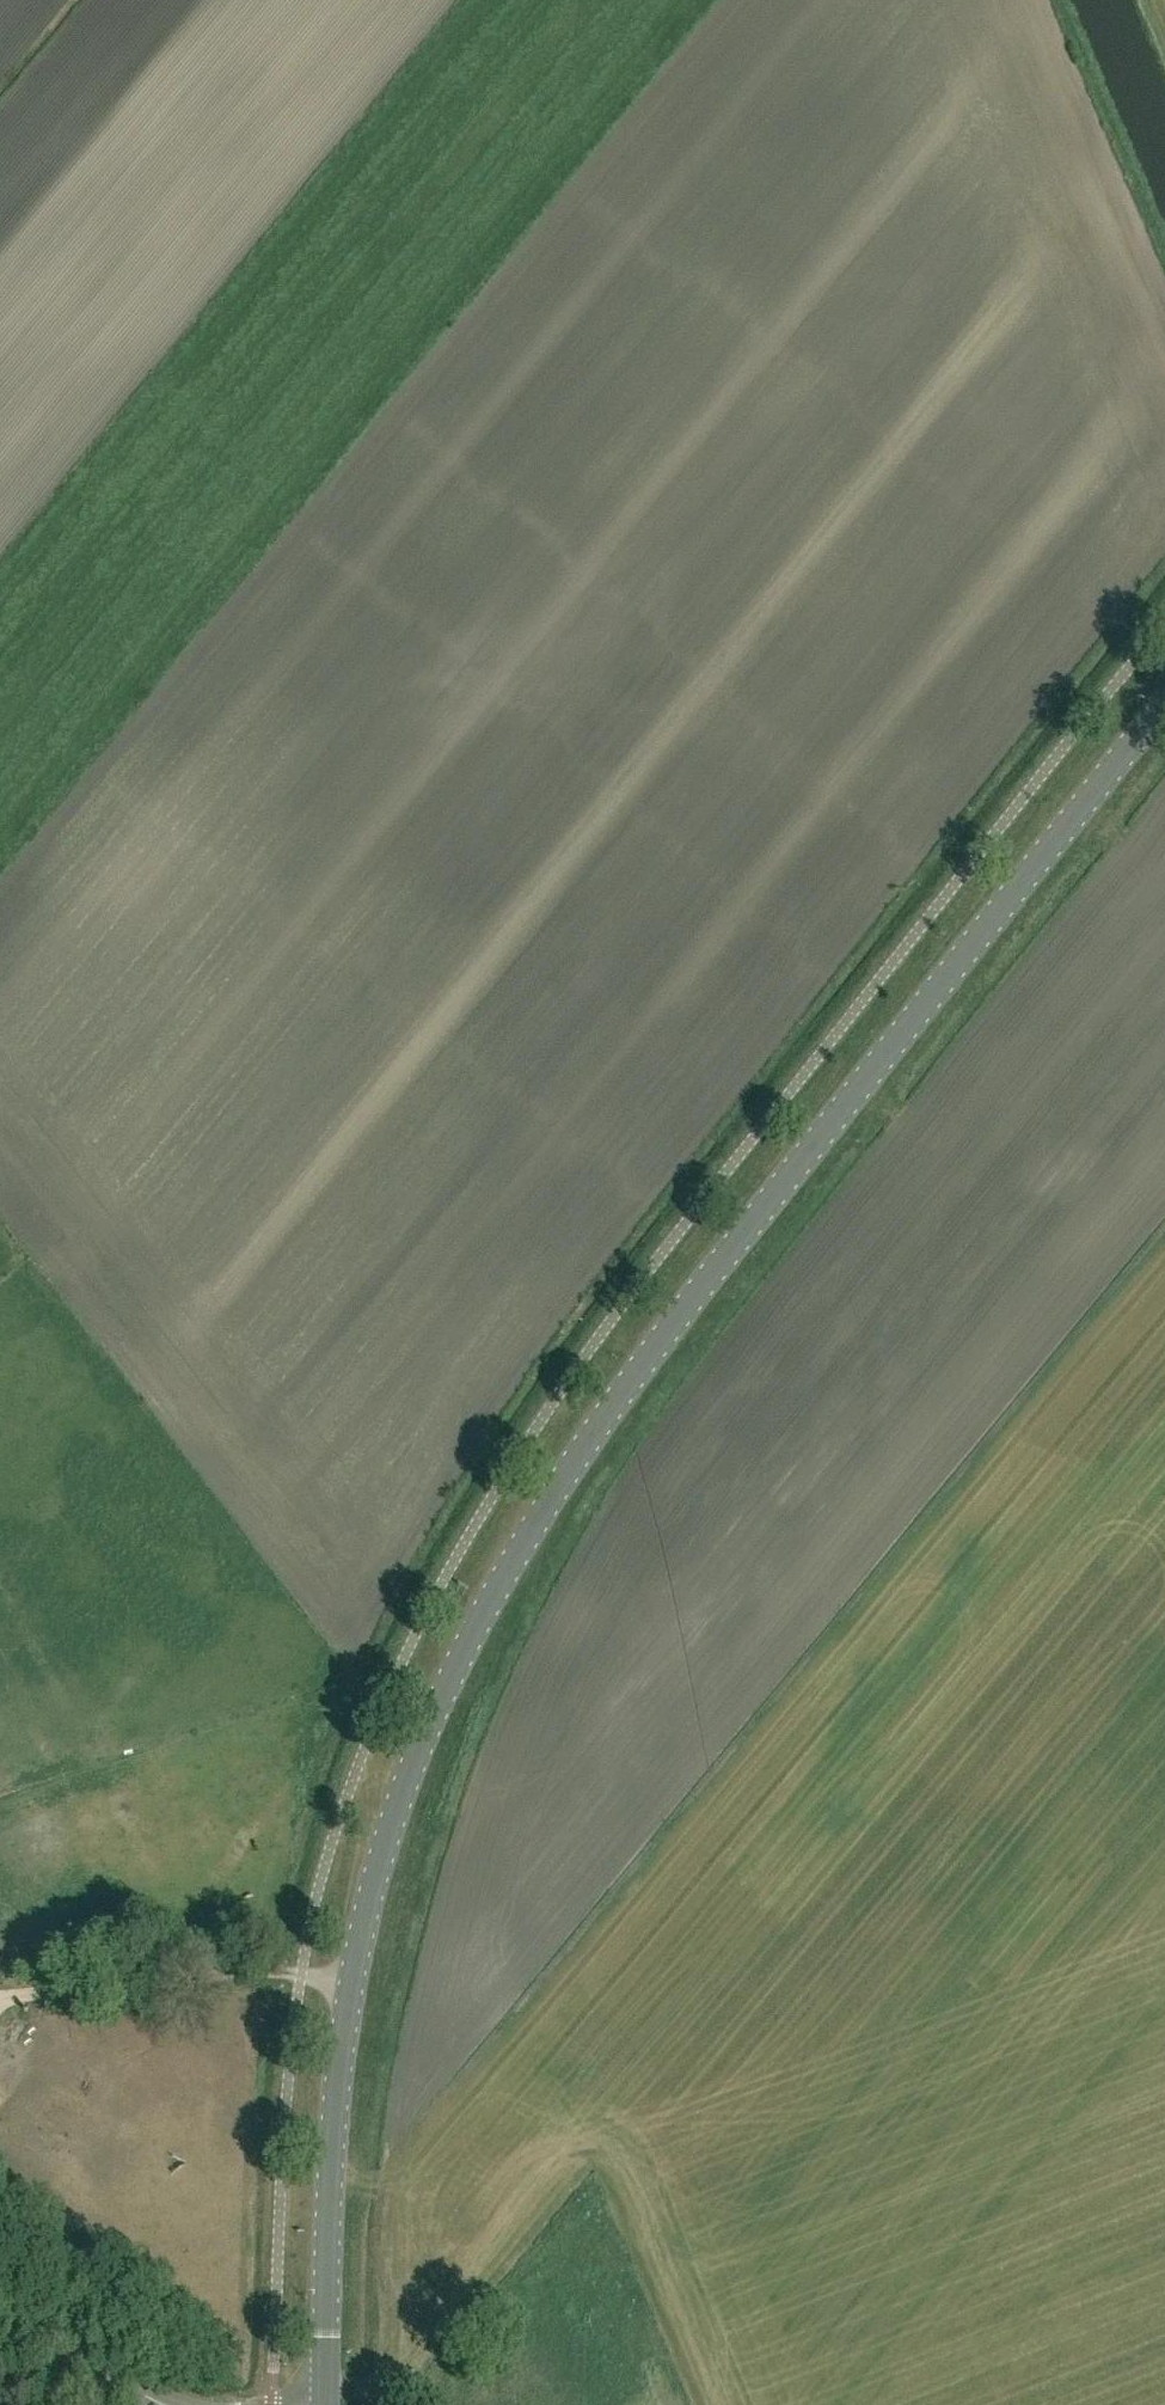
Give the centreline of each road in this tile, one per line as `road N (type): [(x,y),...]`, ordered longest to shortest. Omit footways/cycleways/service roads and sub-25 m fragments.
road 1 (secondary): [(325,2404),(331,2166),(345,2023),(383,1852),(464,1648),(546,1502),(643,1363),(1164,701)]
road 2 (track): [(0,1997),(267,1969),(353,1985)]
road 3 (unclassified): [(161,2404),(0,2309)]

